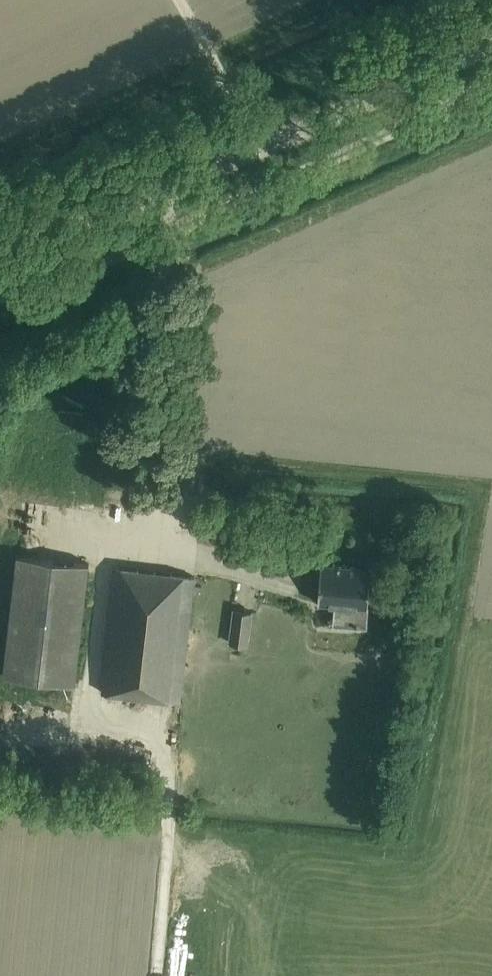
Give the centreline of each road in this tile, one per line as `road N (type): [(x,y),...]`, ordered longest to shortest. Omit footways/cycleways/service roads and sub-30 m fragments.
road 1 (unclassified): [(0,292),(23,295),(103,274),(454,118),(491,93)]
road 2 (tertiary): [(0,265),(491,56)]

